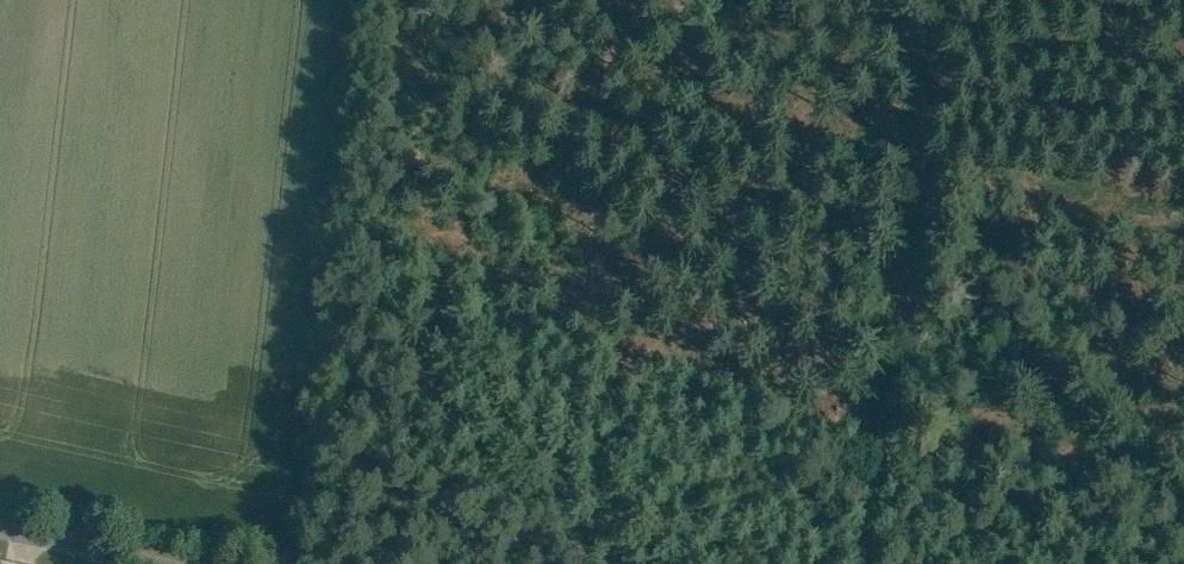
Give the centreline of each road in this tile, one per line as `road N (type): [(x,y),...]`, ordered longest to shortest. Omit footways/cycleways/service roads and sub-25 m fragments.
road 1 (unclassified): [(0,525),(178,563)]

